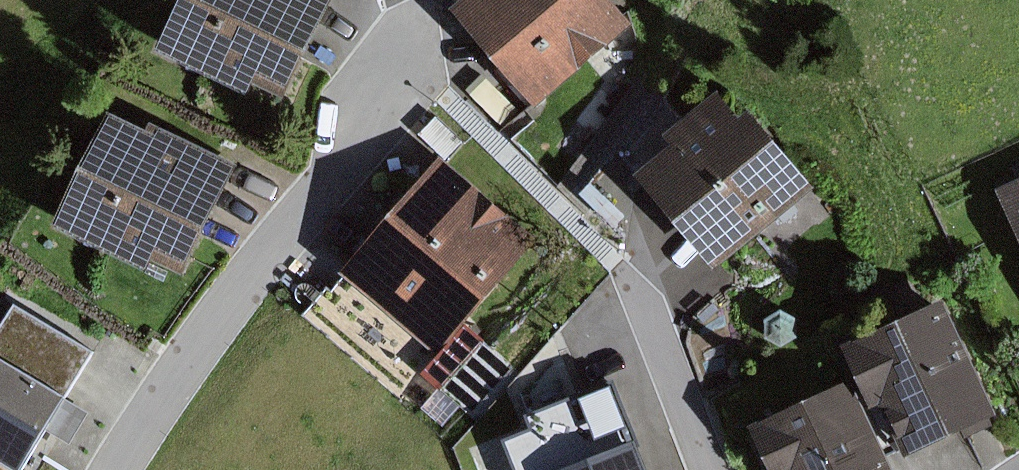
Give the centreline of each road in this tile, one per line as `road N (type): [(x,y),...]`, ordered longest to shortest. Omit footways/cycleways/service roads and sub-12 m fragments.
road 1 (residential): [(128,469),(428,55)]

